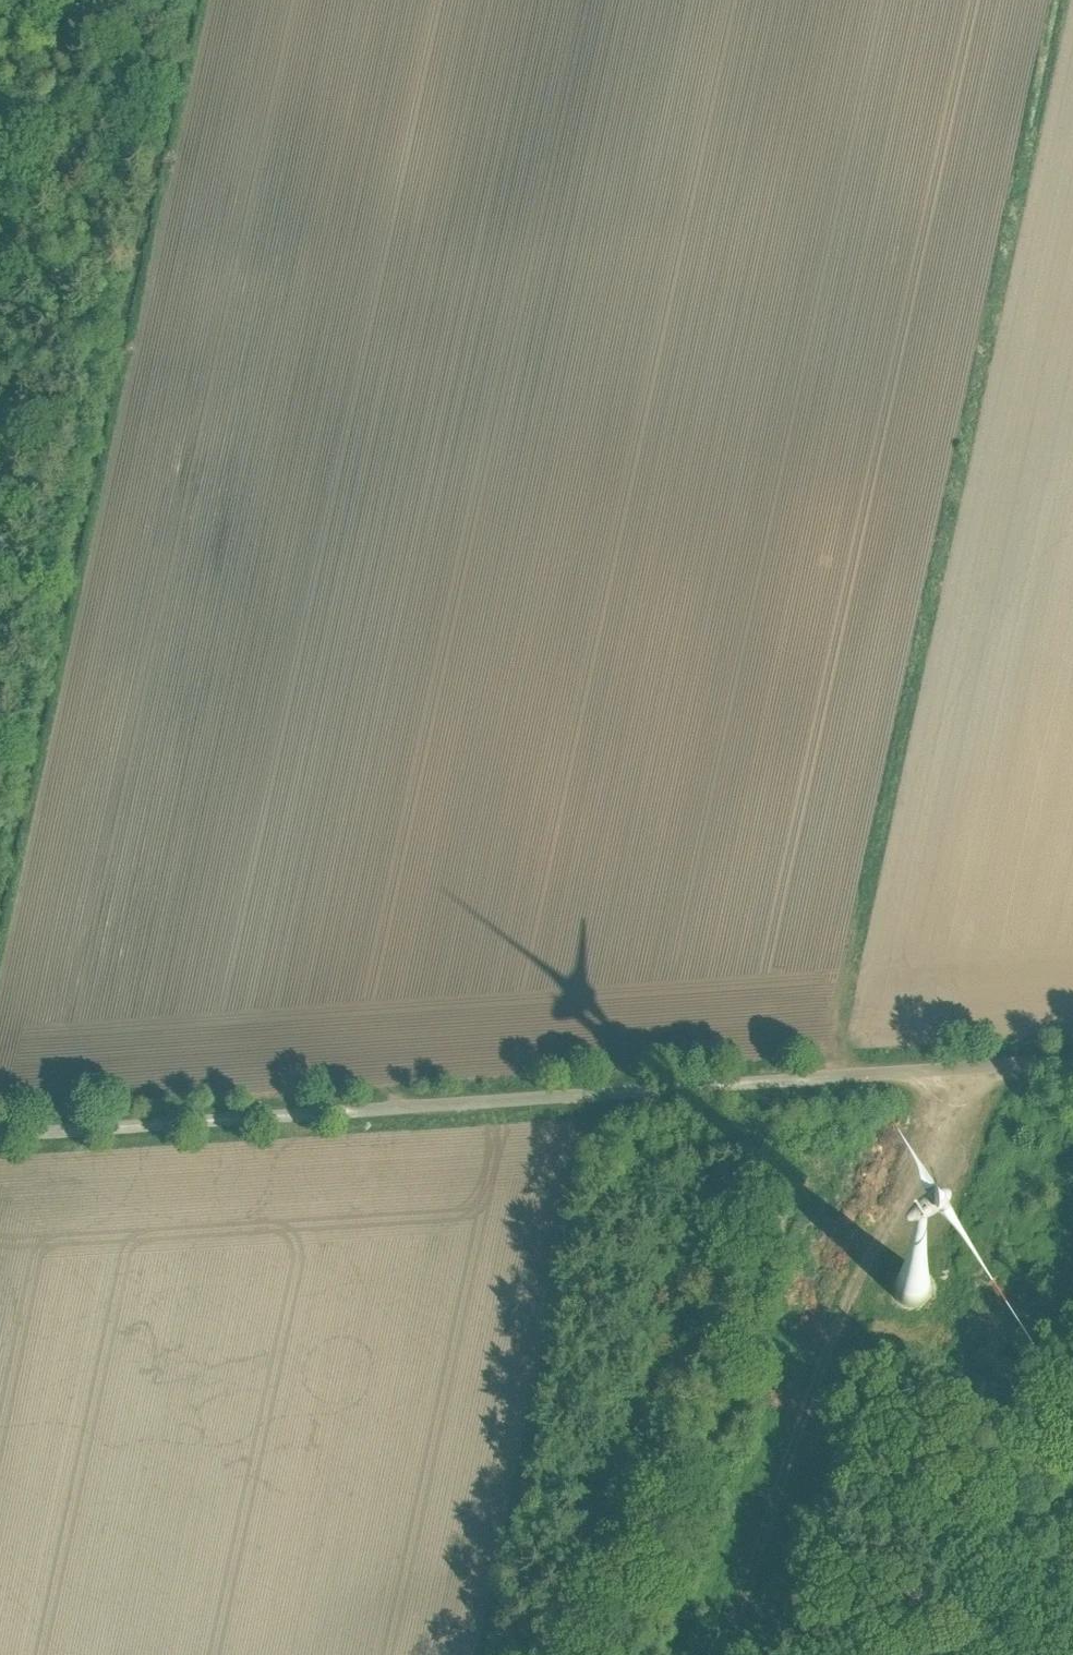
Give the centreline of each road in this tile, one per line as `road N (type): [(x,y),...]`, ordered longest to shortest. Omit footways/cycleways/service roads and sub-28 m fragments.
road 1 (track): [(724,1654),(865,1248),(924,1136),(972,1068)]

